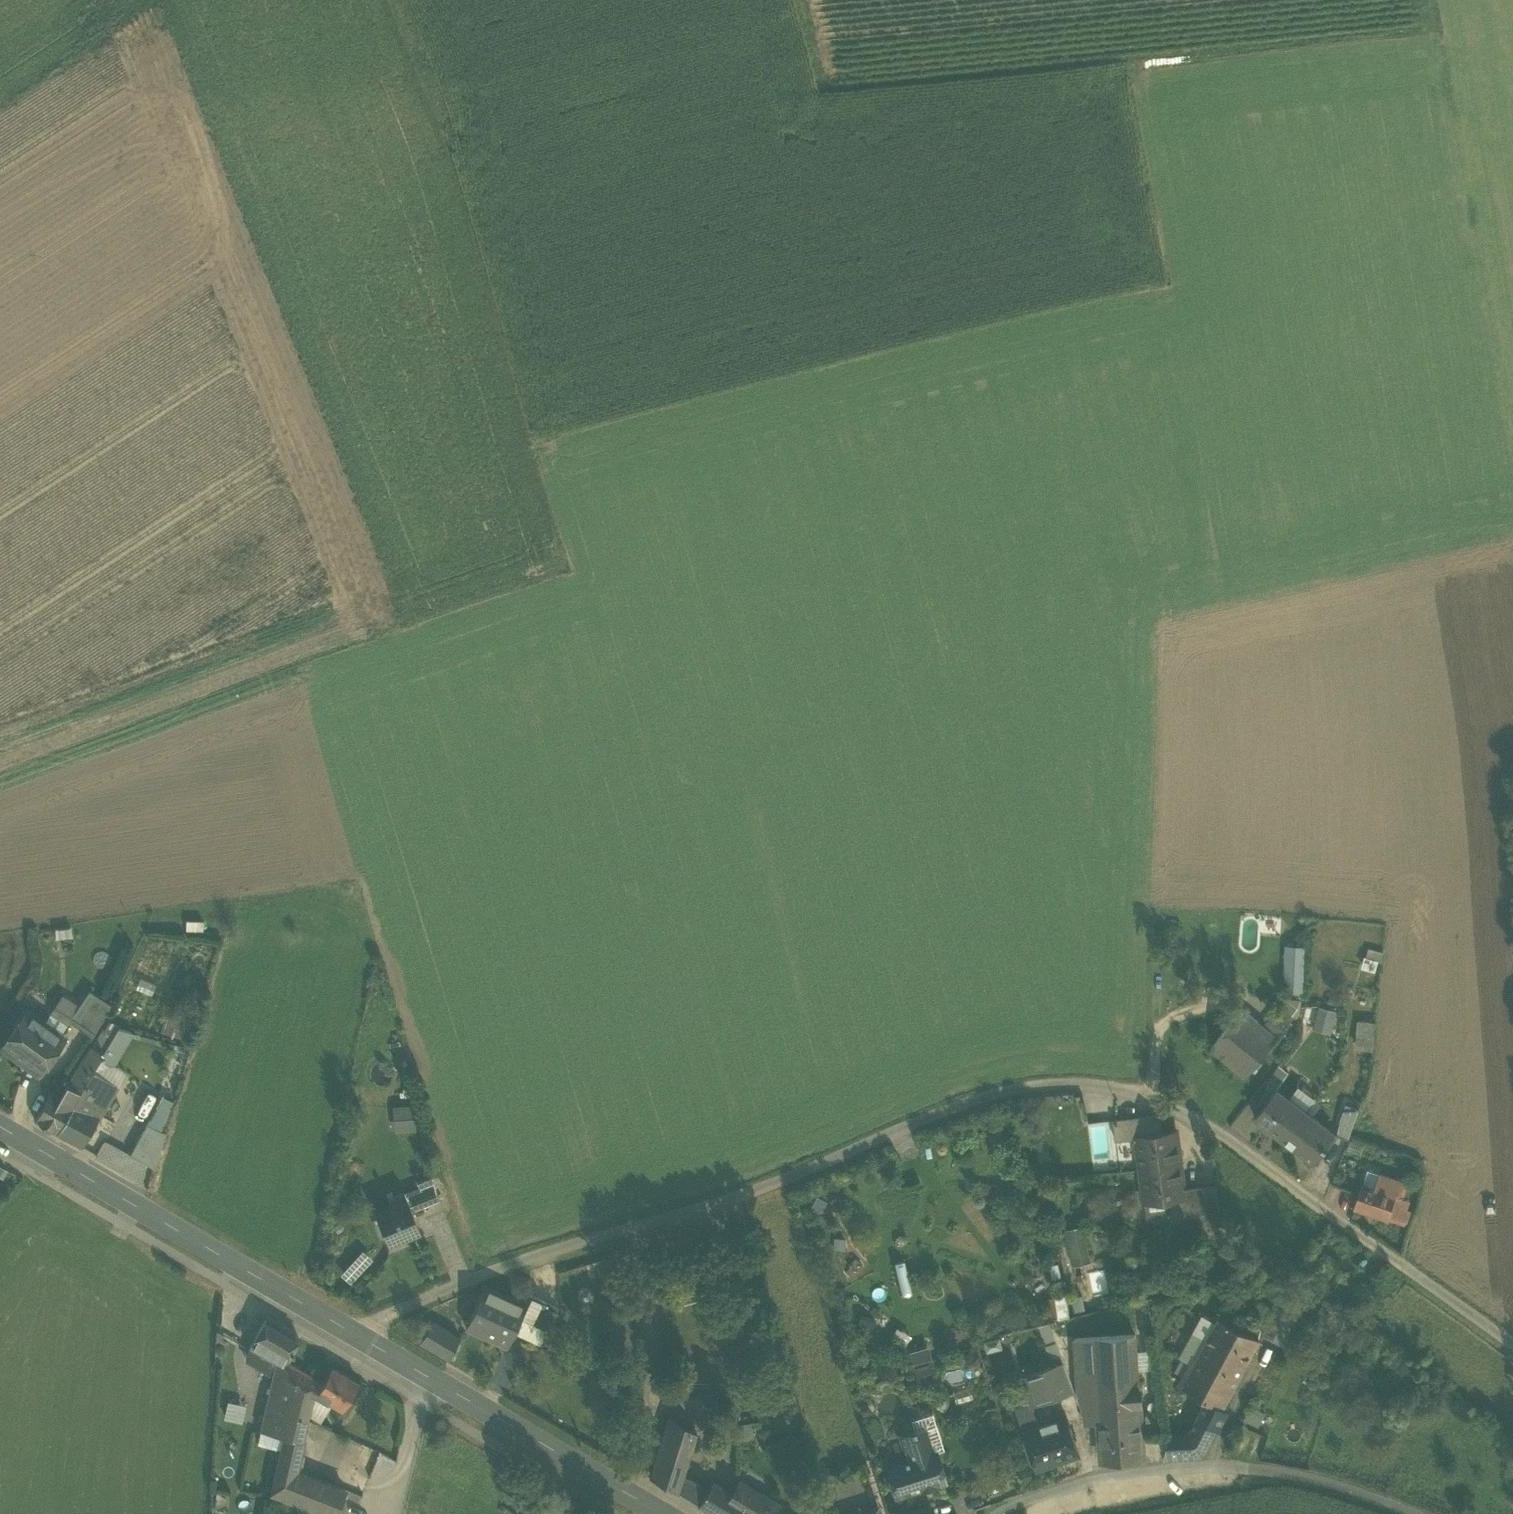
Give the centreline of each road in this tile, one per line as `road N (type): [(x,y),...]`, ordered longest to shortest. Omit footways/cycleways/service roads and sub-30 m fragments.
road 1 (unclassified): [(1512,1346),(1190,1113),(1083,1082),(1013,1085),(867,1139),(771,1187),(505,1265),(391,1313),(360,1337)]
road 2 (unclassified): [(1404,1513),(1323,1481),(1203,1464),(1100,1477),(992,1513)]
road 3 (tertiary): [(360,1337),(0,1126)]
road 4 (tertiary): [(664,1513),(360,1337)]
road 5 (track): [(391,0),(479,228),(488,280)]

